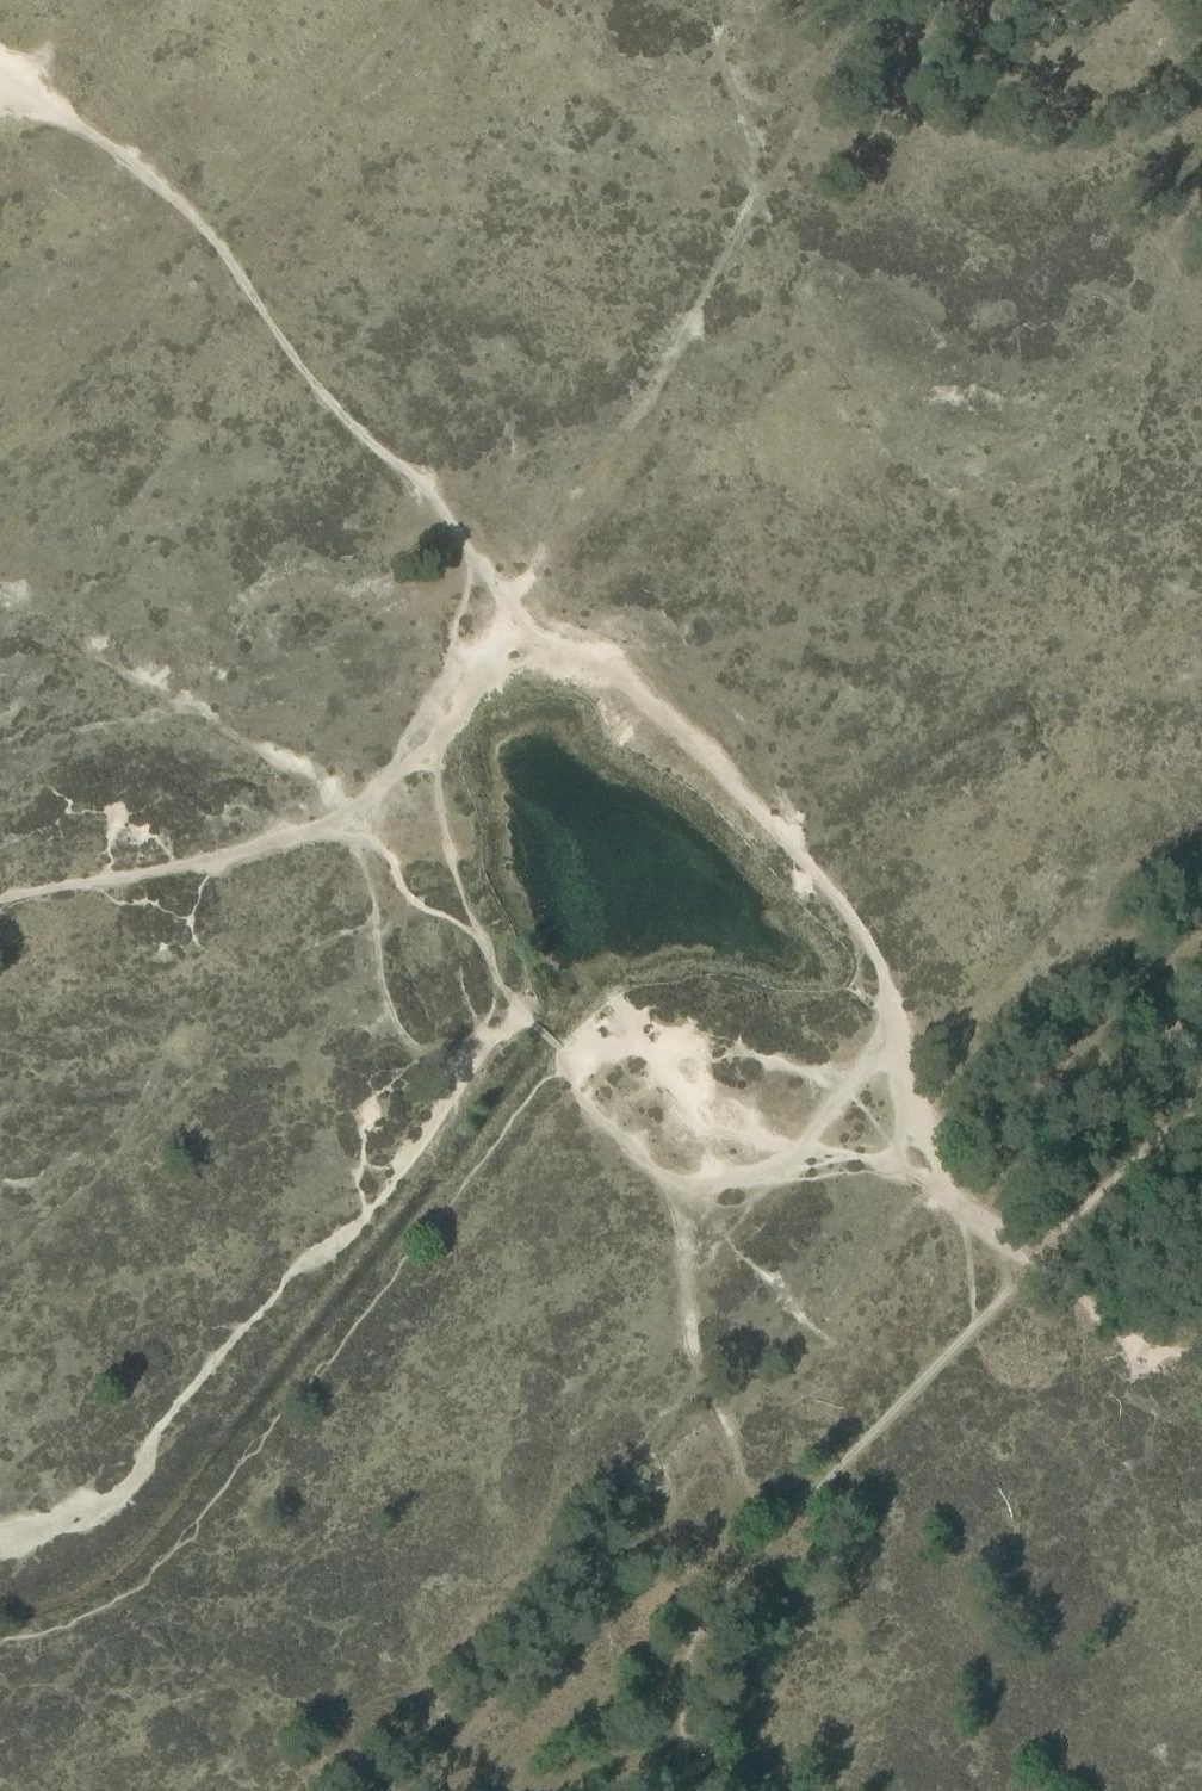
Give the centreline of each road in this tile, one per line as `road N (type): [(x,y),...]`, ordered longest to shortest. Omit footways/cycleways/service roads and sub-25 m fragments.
road 1 (track): [(692,1790),(675,1690),(692,1636),(1029,1264)]
road 2 (track): [(1029,1264),(1201,1107)]

